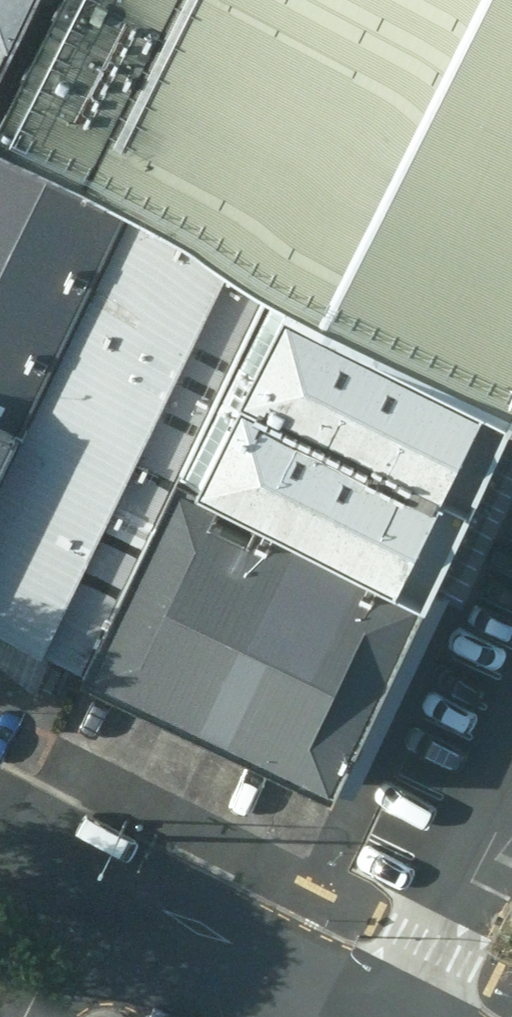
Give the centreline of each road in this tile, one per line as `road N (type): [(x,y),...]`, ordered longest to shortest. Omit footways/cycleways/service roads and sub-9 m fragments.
road 1 (residential): [(324,1016),(81,890)]
road 2 (residential): [(511,816),(416,1016)]
road 3 (residential): [(81,890),(20,1016)]

